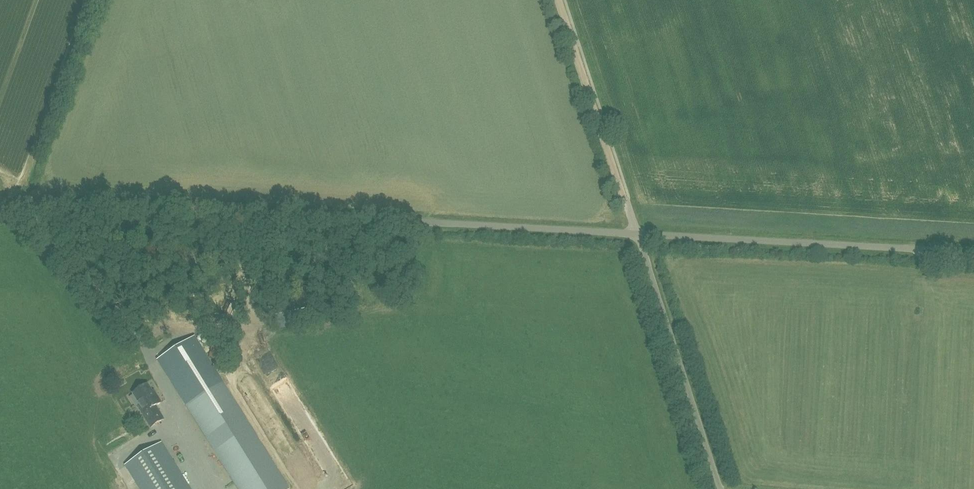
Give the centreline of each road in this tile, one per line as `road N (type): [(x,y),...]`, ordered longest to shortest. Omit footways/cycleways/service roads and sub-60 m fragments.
road 1 (unclassified): [(638,234),(200,208),(0,207)]
road 2 (unclassified): [(973,252),(638,234)]
road 3 (unclassified): [(721,488),(638,234)]
road 4 (track): [(561,0),(638,234)]
road 5 (track): [(19,190),(90,0)]

